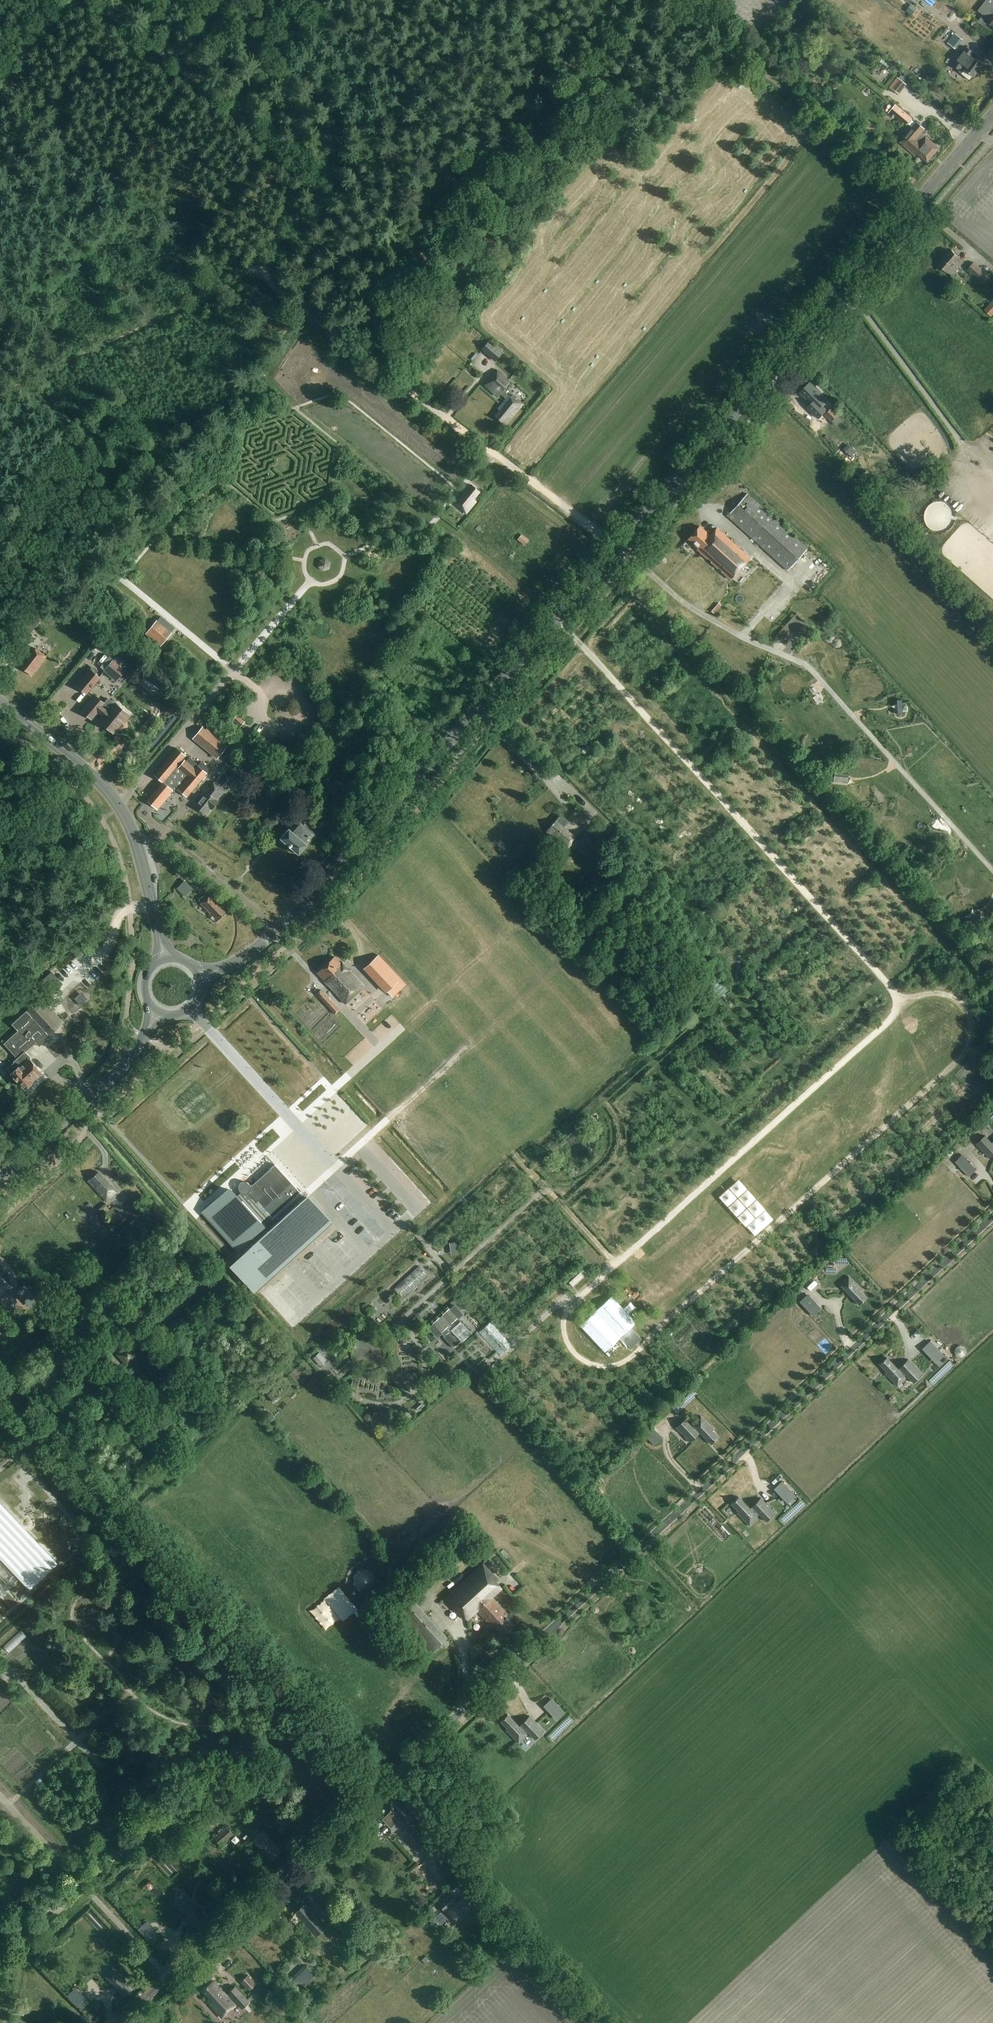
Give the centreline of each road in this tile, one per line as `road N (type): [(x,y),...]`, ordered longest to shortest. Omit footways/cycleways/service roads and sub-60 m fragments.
road 1 (track): [(571,1304),(904,1003),(934,992),(965,1006),(973,1030),(960,1060),(629,1359),(604,1367),(580,1359),(565,1336),(568,1309)]
road 2 (residential): [(170,1977),(992,1215)]
road 3 (secondary): [(276,932),(992,116)]
road 4 (track): [(617,549),(274,287),(264,267)]
road 5 (track): [(91,1484),(378,1790)]
road 6 (track): [(576,639),(822,911)]
road 7 (track): [(604,2022),(389,1780)]
road 8 (primary): [(165,957),(135,837),(118,803),(0,701)]
road 9 (track): [(361,353),(439,242),(566,130)]
road 10 (track): [(319,185),(300,162),(91,0)]
road 11 (unclassified): [(0,1794),(170,1977)]
road 12 (primary): [(0,1180),(123,1068),(157,1012)]
road 13 (track): [(588,937),(730,808)]
road 14 (track): [(464,1052),(358,1147)]
road 15 (unclassified): [(0,1389),(91,1484)]
road 16 (track): [(822,911),(904,1003)]

